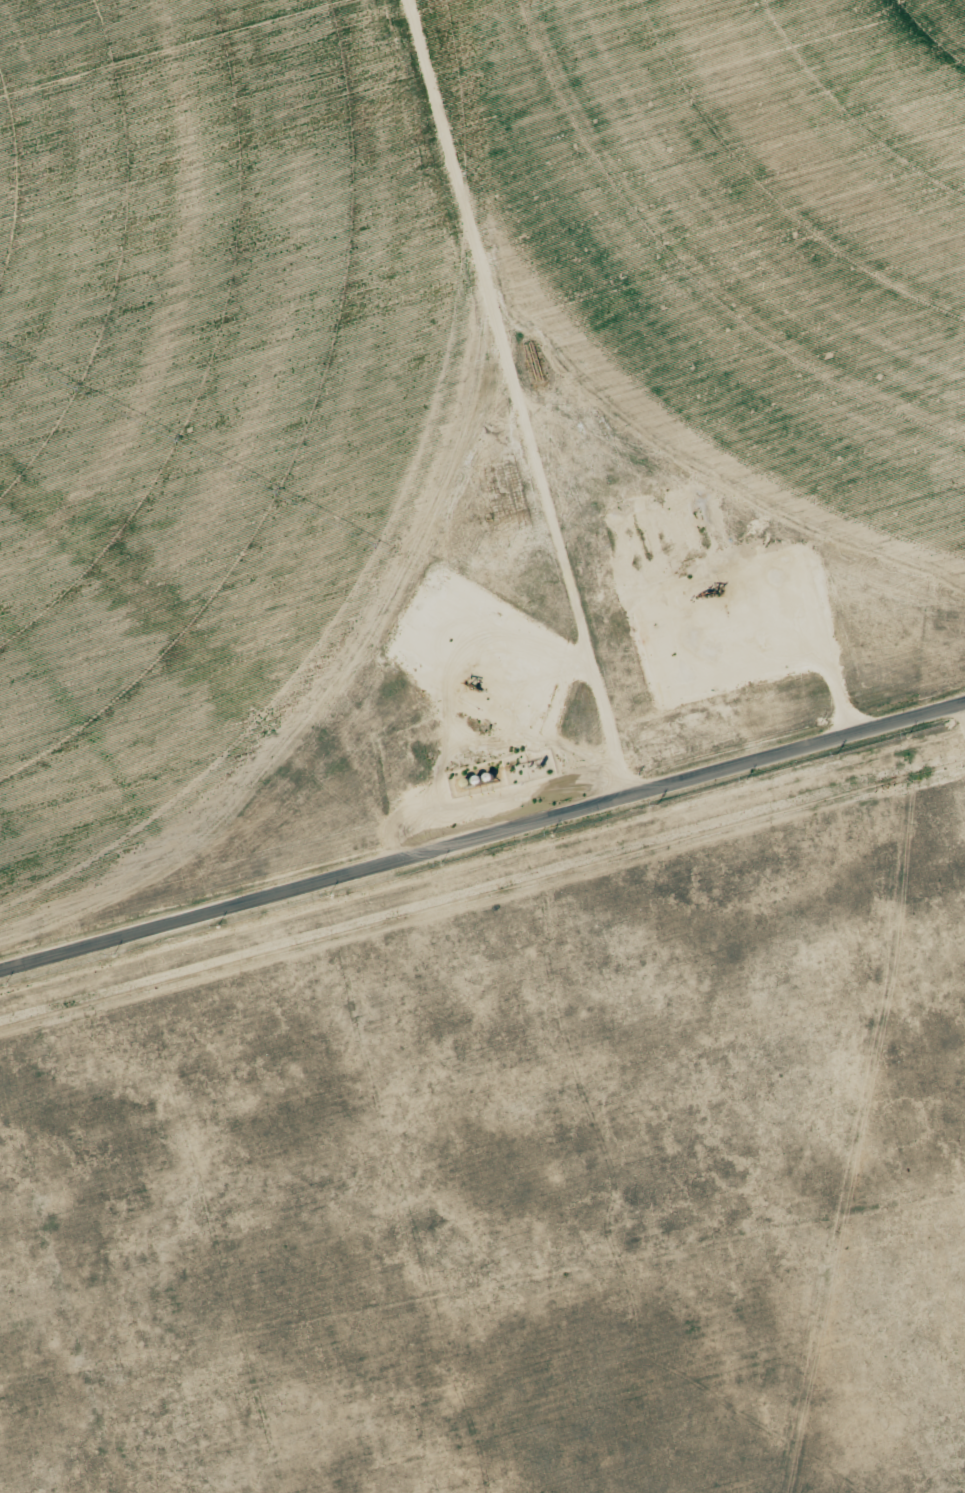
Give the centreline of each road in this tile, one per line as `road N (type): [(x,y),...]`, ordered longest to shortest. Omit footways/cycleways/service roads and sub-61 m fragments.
road 1 (residential): [(0,965),(964,696)]

